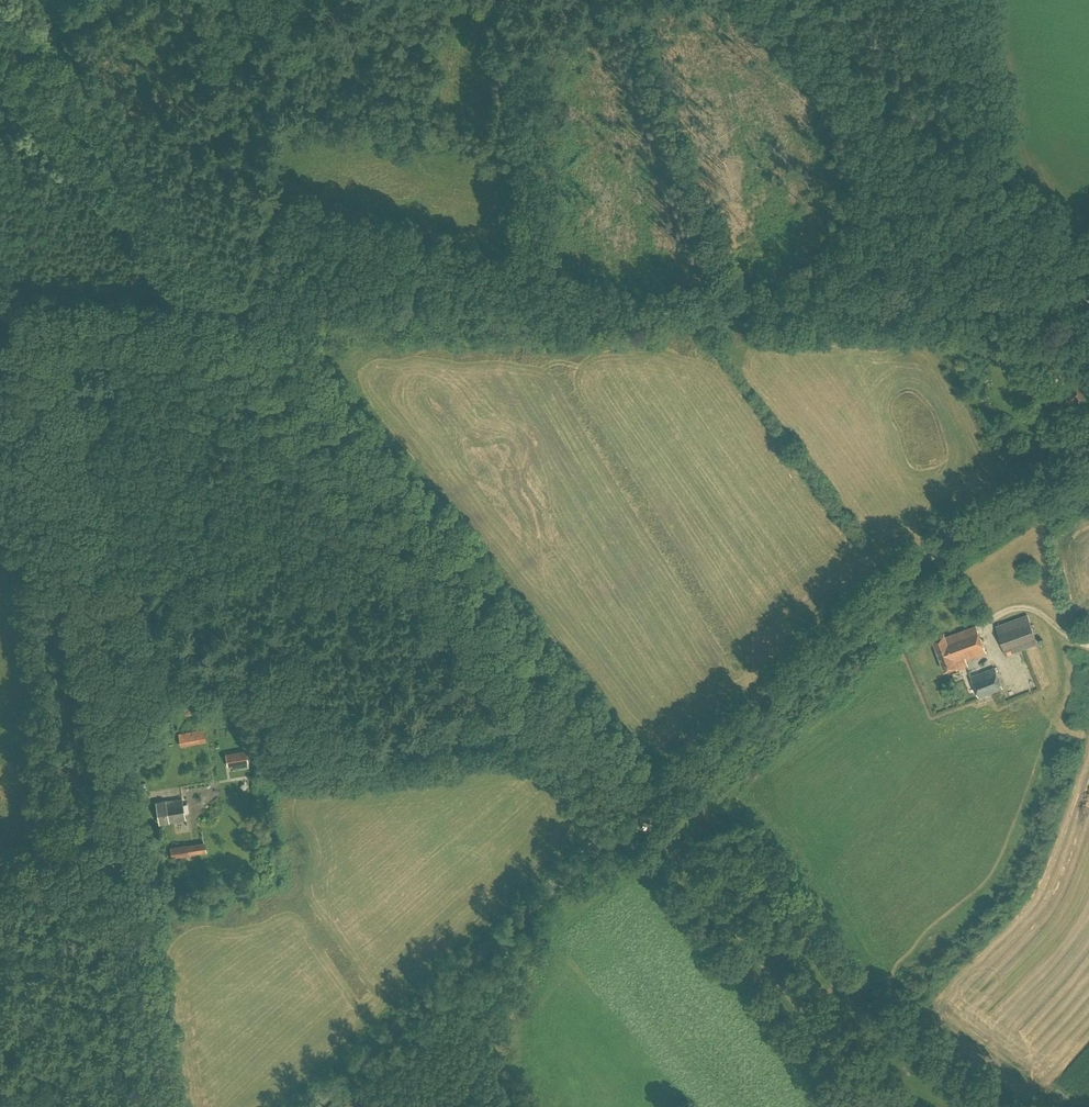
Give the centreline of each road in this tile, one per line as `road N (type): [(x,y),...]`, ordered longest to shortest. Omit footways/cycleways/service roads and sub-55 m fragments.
road 1 (track): [(1088,303),(24,329)]
road 2 (unclassified): [(312,1106),(941,532),(1088,457)]
road 3 (track): [(629,816),(247,339),(291,62),(275,0)]
road 4 (unclassified): [(116,843),(32,343),(0,315)]
road 5 (track): [(767,0),(1055,304)]
road 6 (unclassified): [(159,1106),(116,843)]
road 7 (track): [(289,79),(364,20),(486,14),(530,0)]
road 8 (unclassified): [(0,877),(116,843)]

